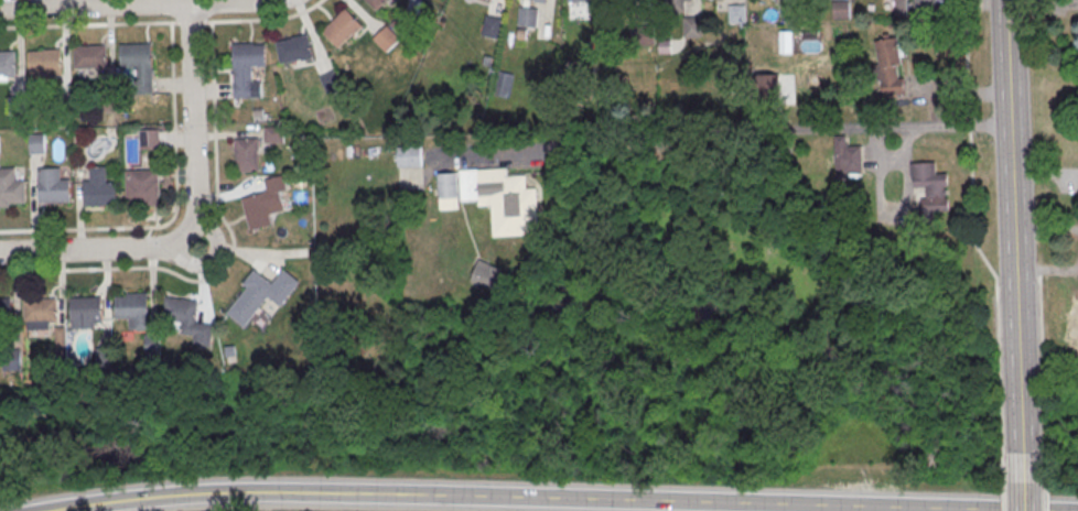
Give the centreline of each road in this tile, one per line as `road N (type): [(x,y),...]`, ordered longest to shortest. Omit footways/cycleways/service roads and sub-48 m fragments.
road 1 (tertiary): [(988,510),(236,493),(50,510)]
road 2 (secondary): [(1025,481),(1006,0)]
road 3 (residential): [(190,2),(198,247),(0,253)]
road 4 (residential): [(265,0),(0,8)]

